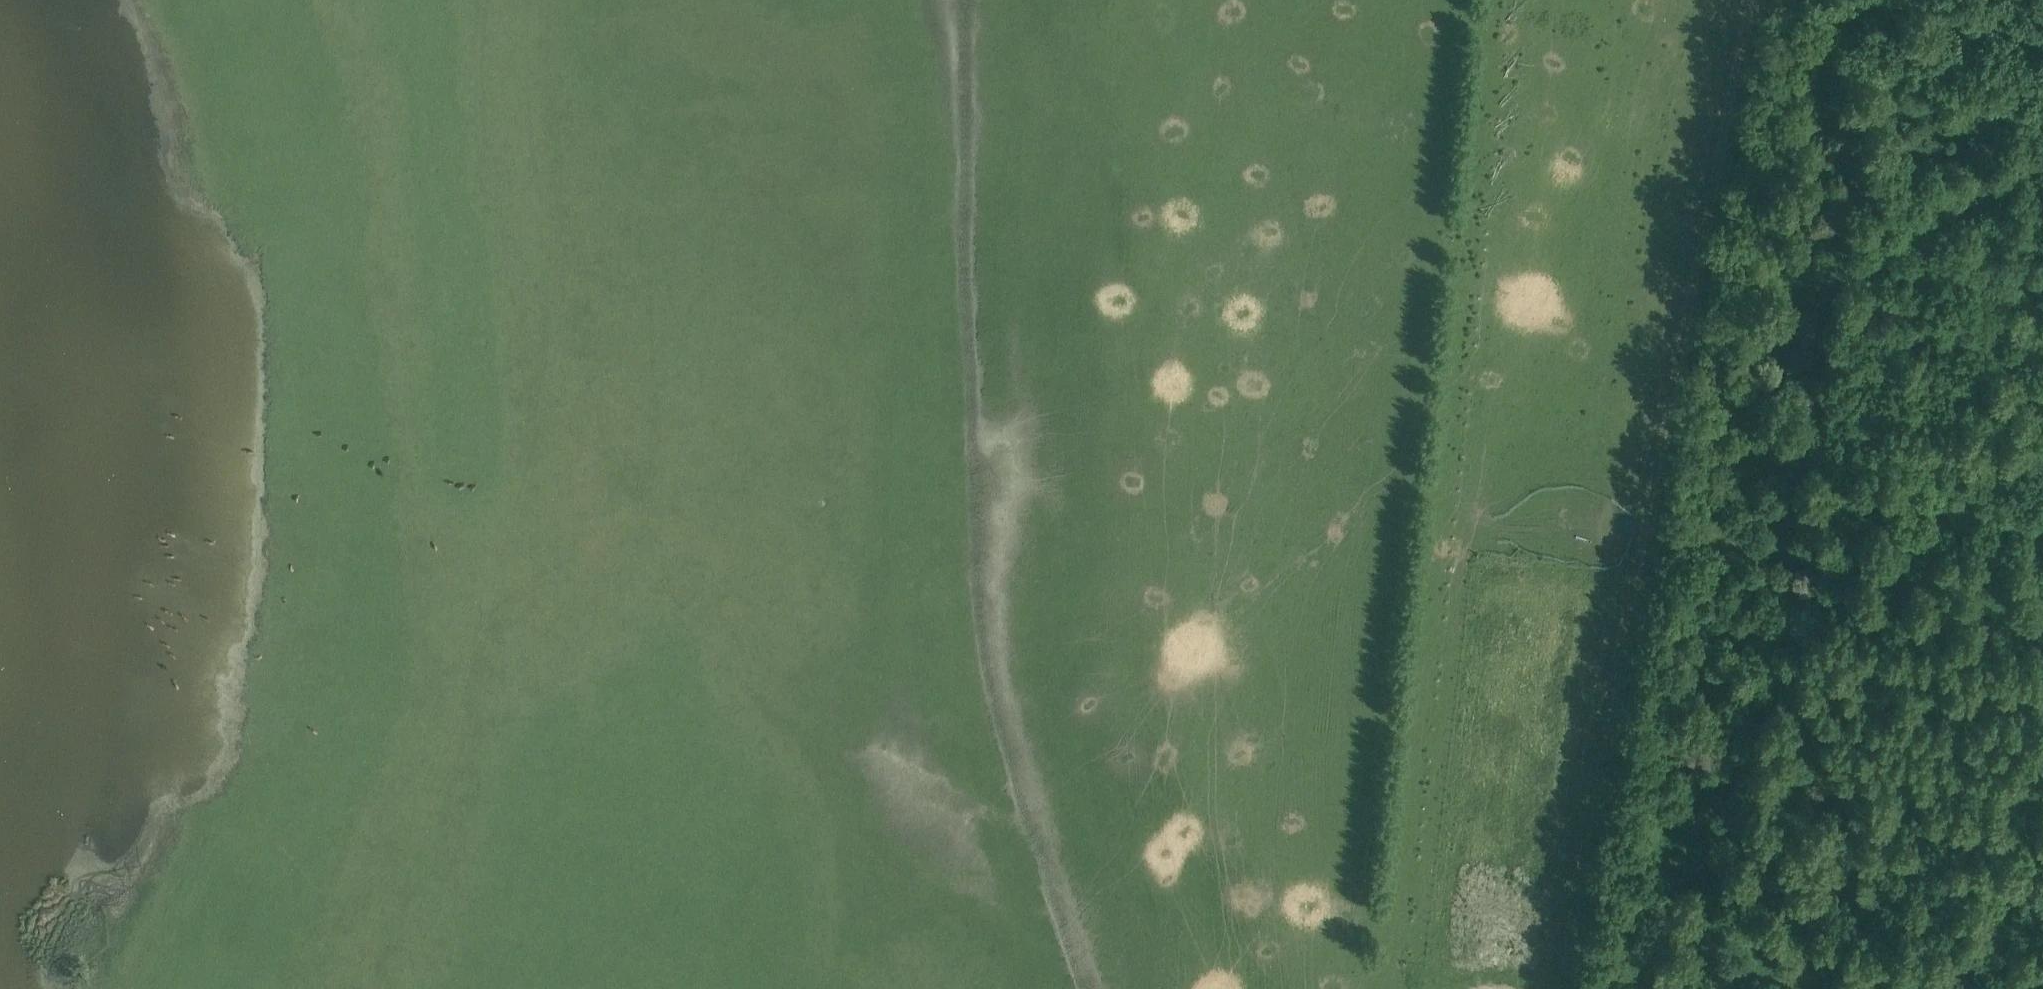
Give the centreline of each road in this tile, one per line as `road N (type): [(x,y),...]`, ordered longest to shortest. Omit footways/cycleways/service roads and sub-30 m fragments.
road 1 (track): [(1573,988),(1567,981),(1759,0)]

